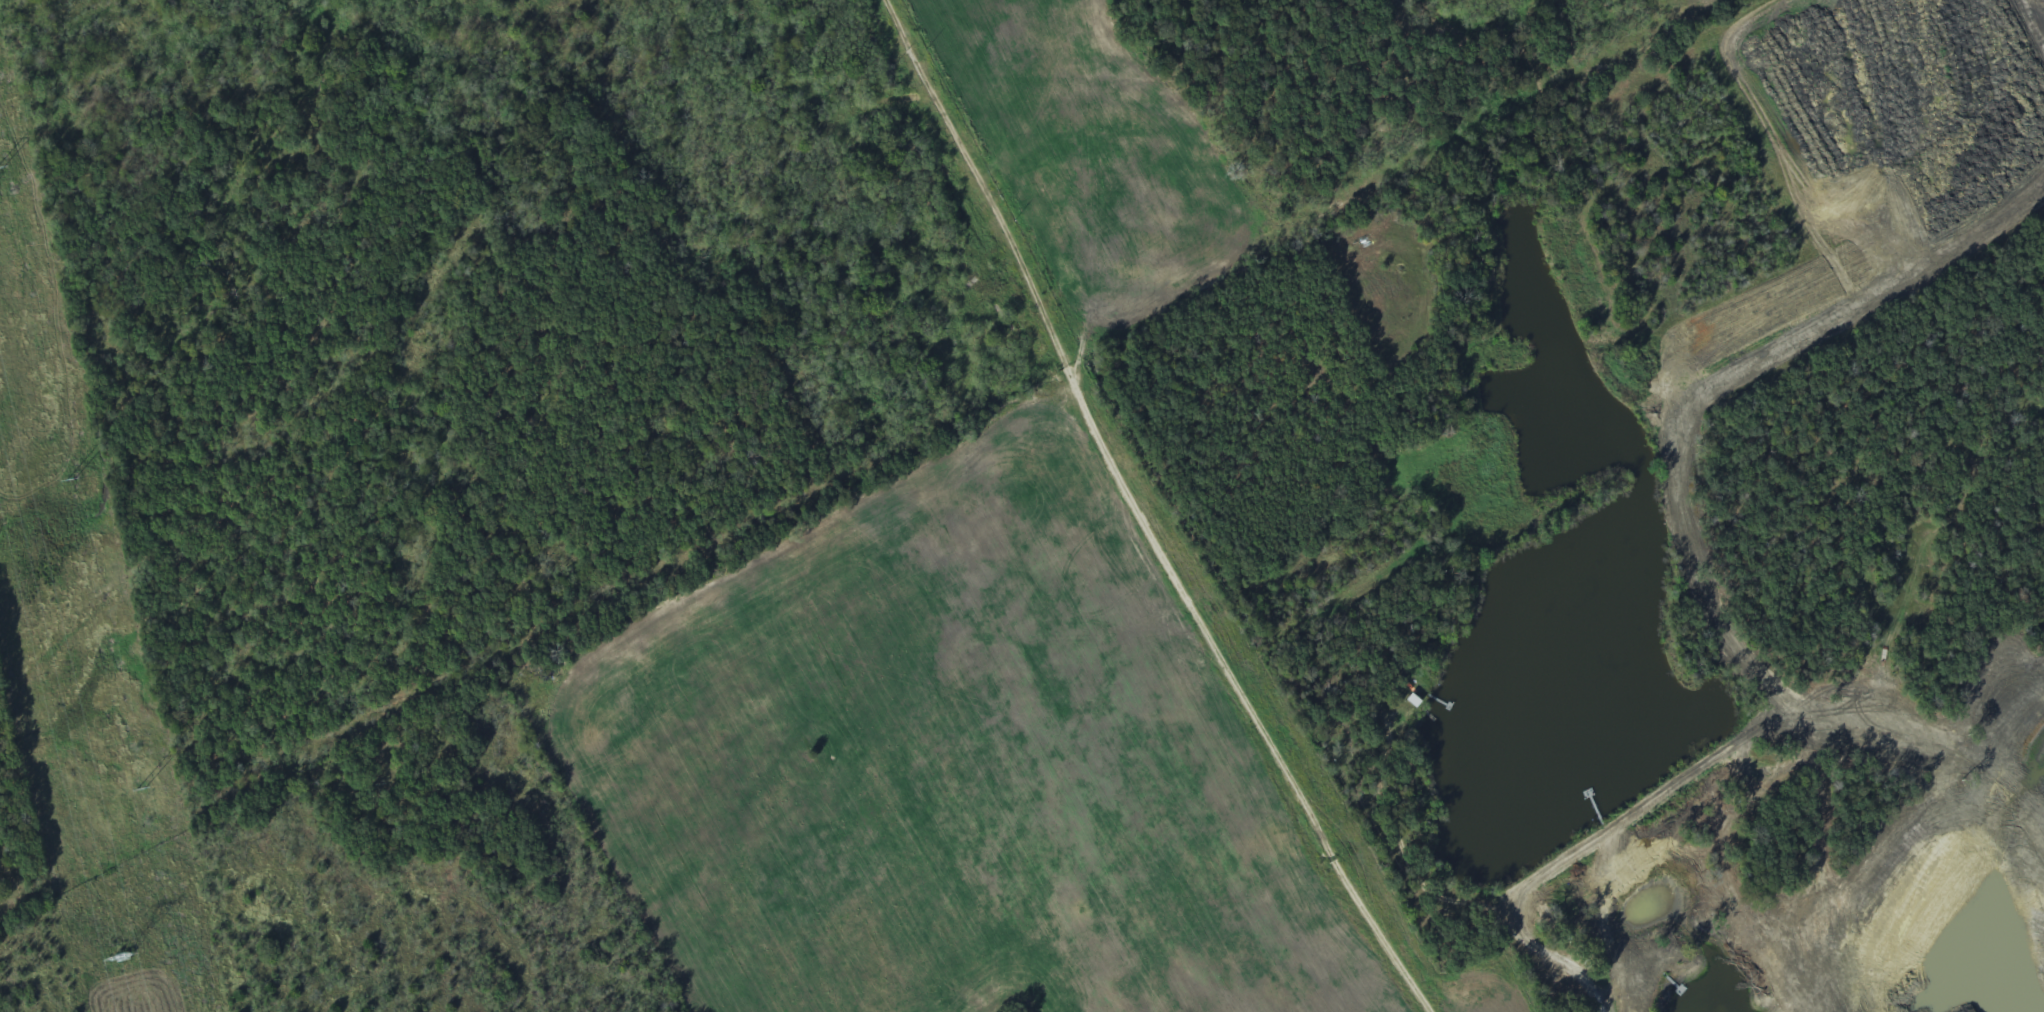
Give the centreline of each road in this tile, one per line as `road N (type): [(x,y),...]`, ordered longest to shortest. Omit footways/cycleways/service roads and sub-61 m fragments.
road 1 (residential): [(1602,1011),(1598,991),(1508,924)]

